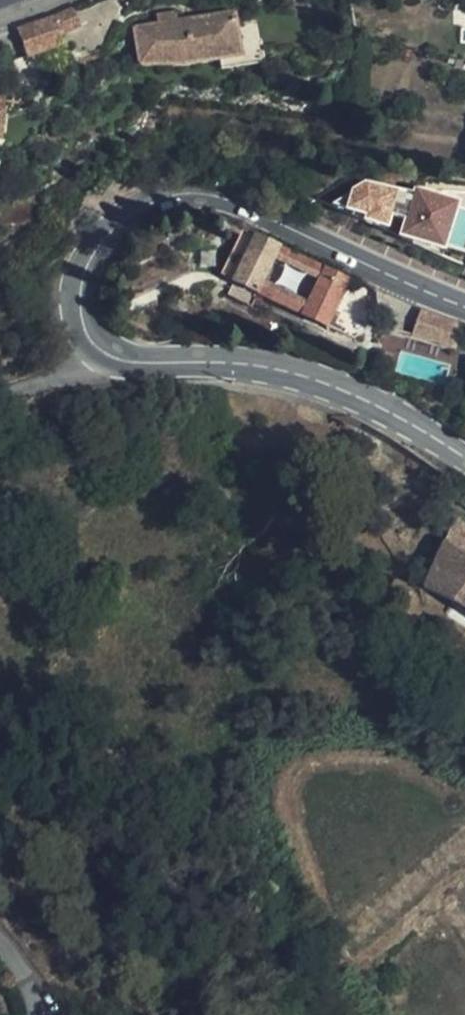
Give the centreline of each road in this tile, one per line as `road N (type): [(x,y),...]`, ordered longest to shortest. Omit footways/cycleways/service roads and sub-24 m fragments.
road 1 (secondary): [(464,306),(229,198),(181,190),(124,215),(91,252),(79,308),(82,332),(100,351)]
road 2 (secondary): [(100,351),(133,362),(234,362),(309,378),(382,407),(464,459)]

